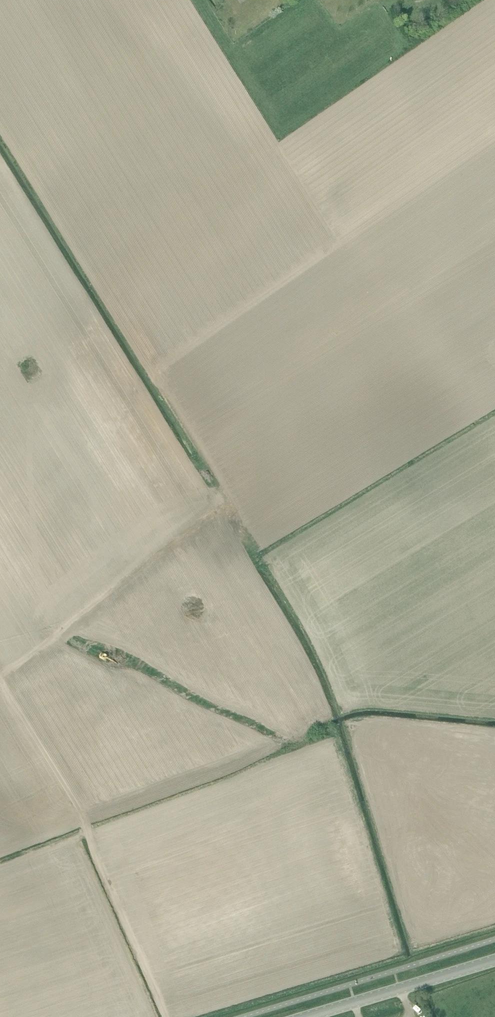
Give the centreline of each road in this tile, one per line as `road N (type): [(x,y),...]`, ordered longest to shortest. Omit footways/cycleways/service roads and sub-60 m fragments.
road 1 (tertiary): [(310,1016),(494,961)]

